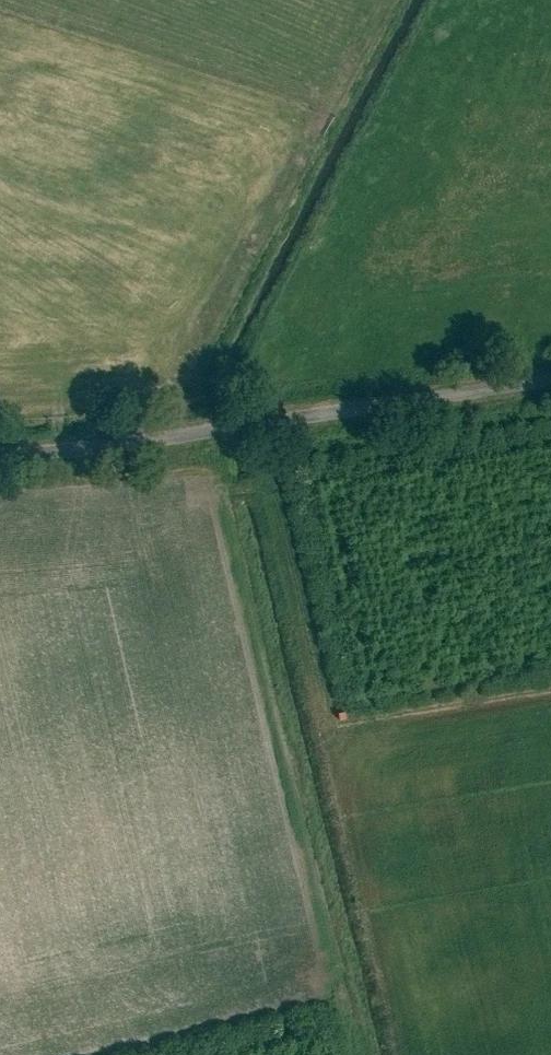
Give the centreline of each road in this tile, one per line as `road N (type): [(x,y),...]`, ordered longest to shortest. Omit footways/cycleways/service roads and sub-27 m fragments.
road 1 (unclassified): [(0,442),(78,439),(550,368)]

